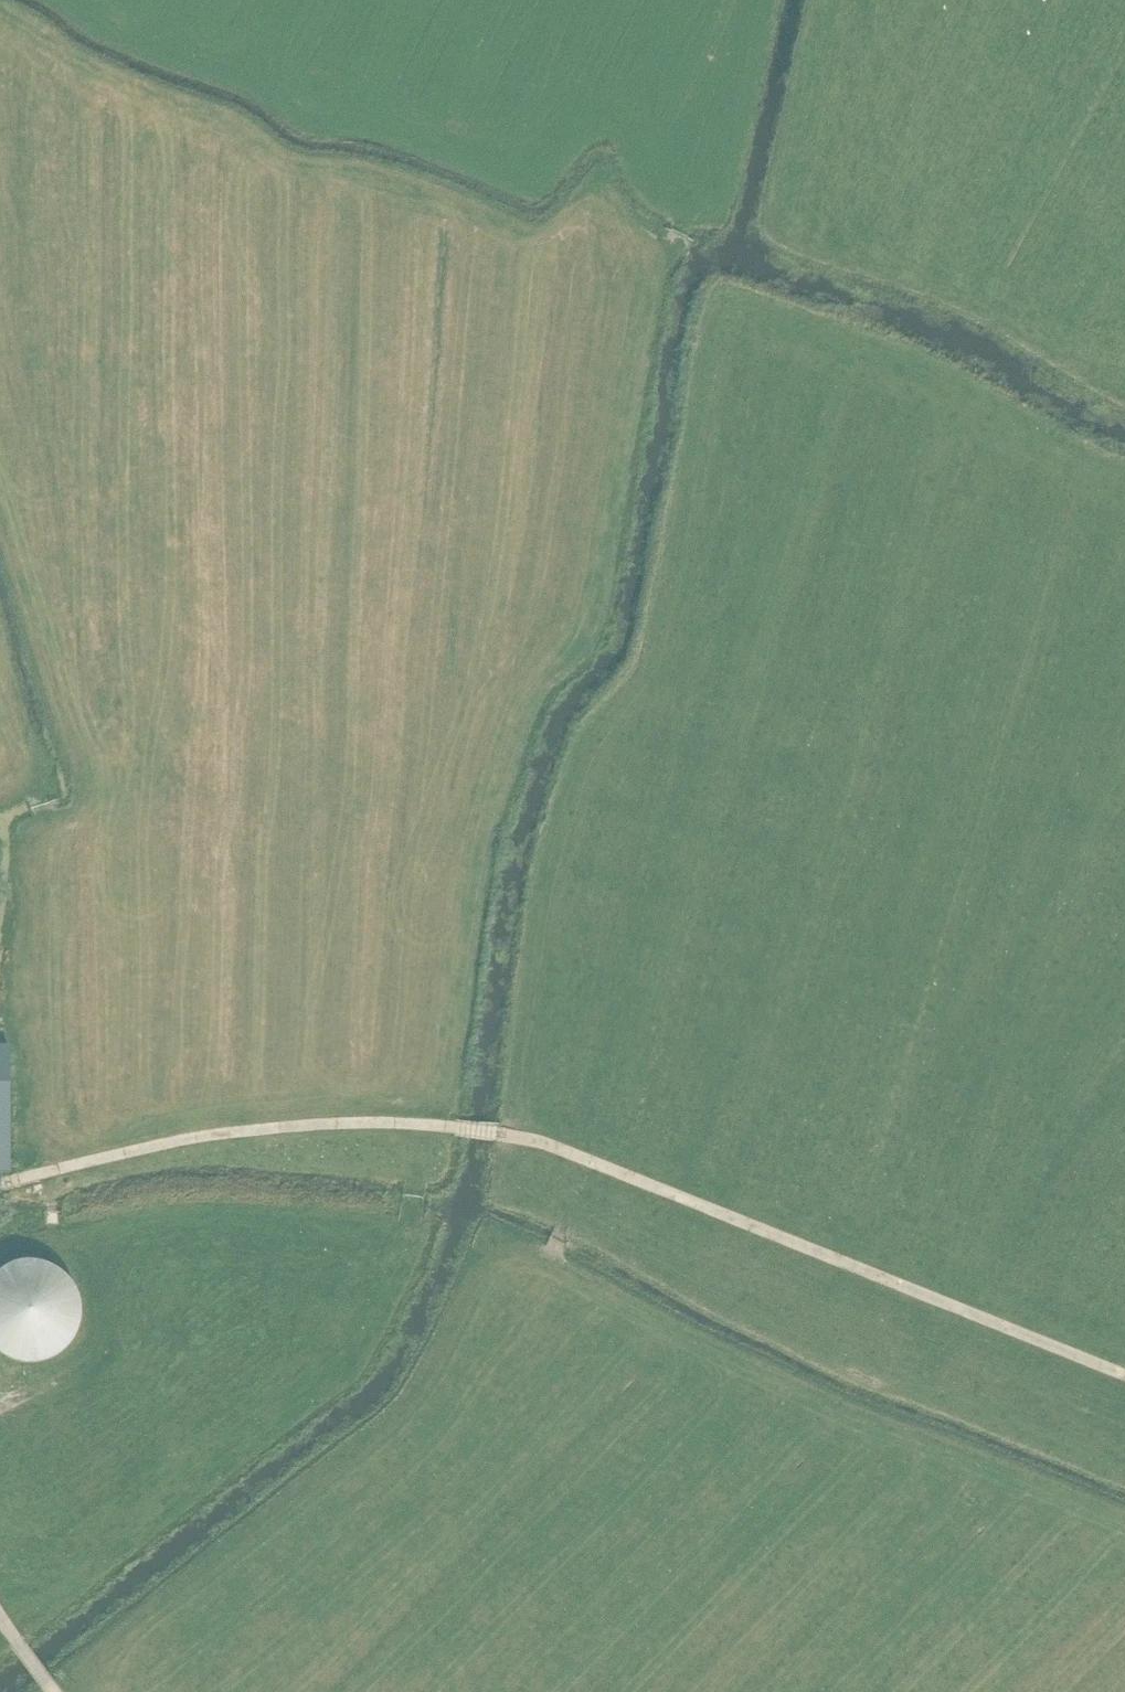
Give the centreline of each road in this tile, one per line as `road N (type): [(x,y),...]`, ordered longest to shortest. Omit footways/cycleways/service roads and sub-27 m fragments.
road 1 (track): [(1124,1376),(554,1147),(498,1134),(408,1124),(253,1130),(0,1184)]

